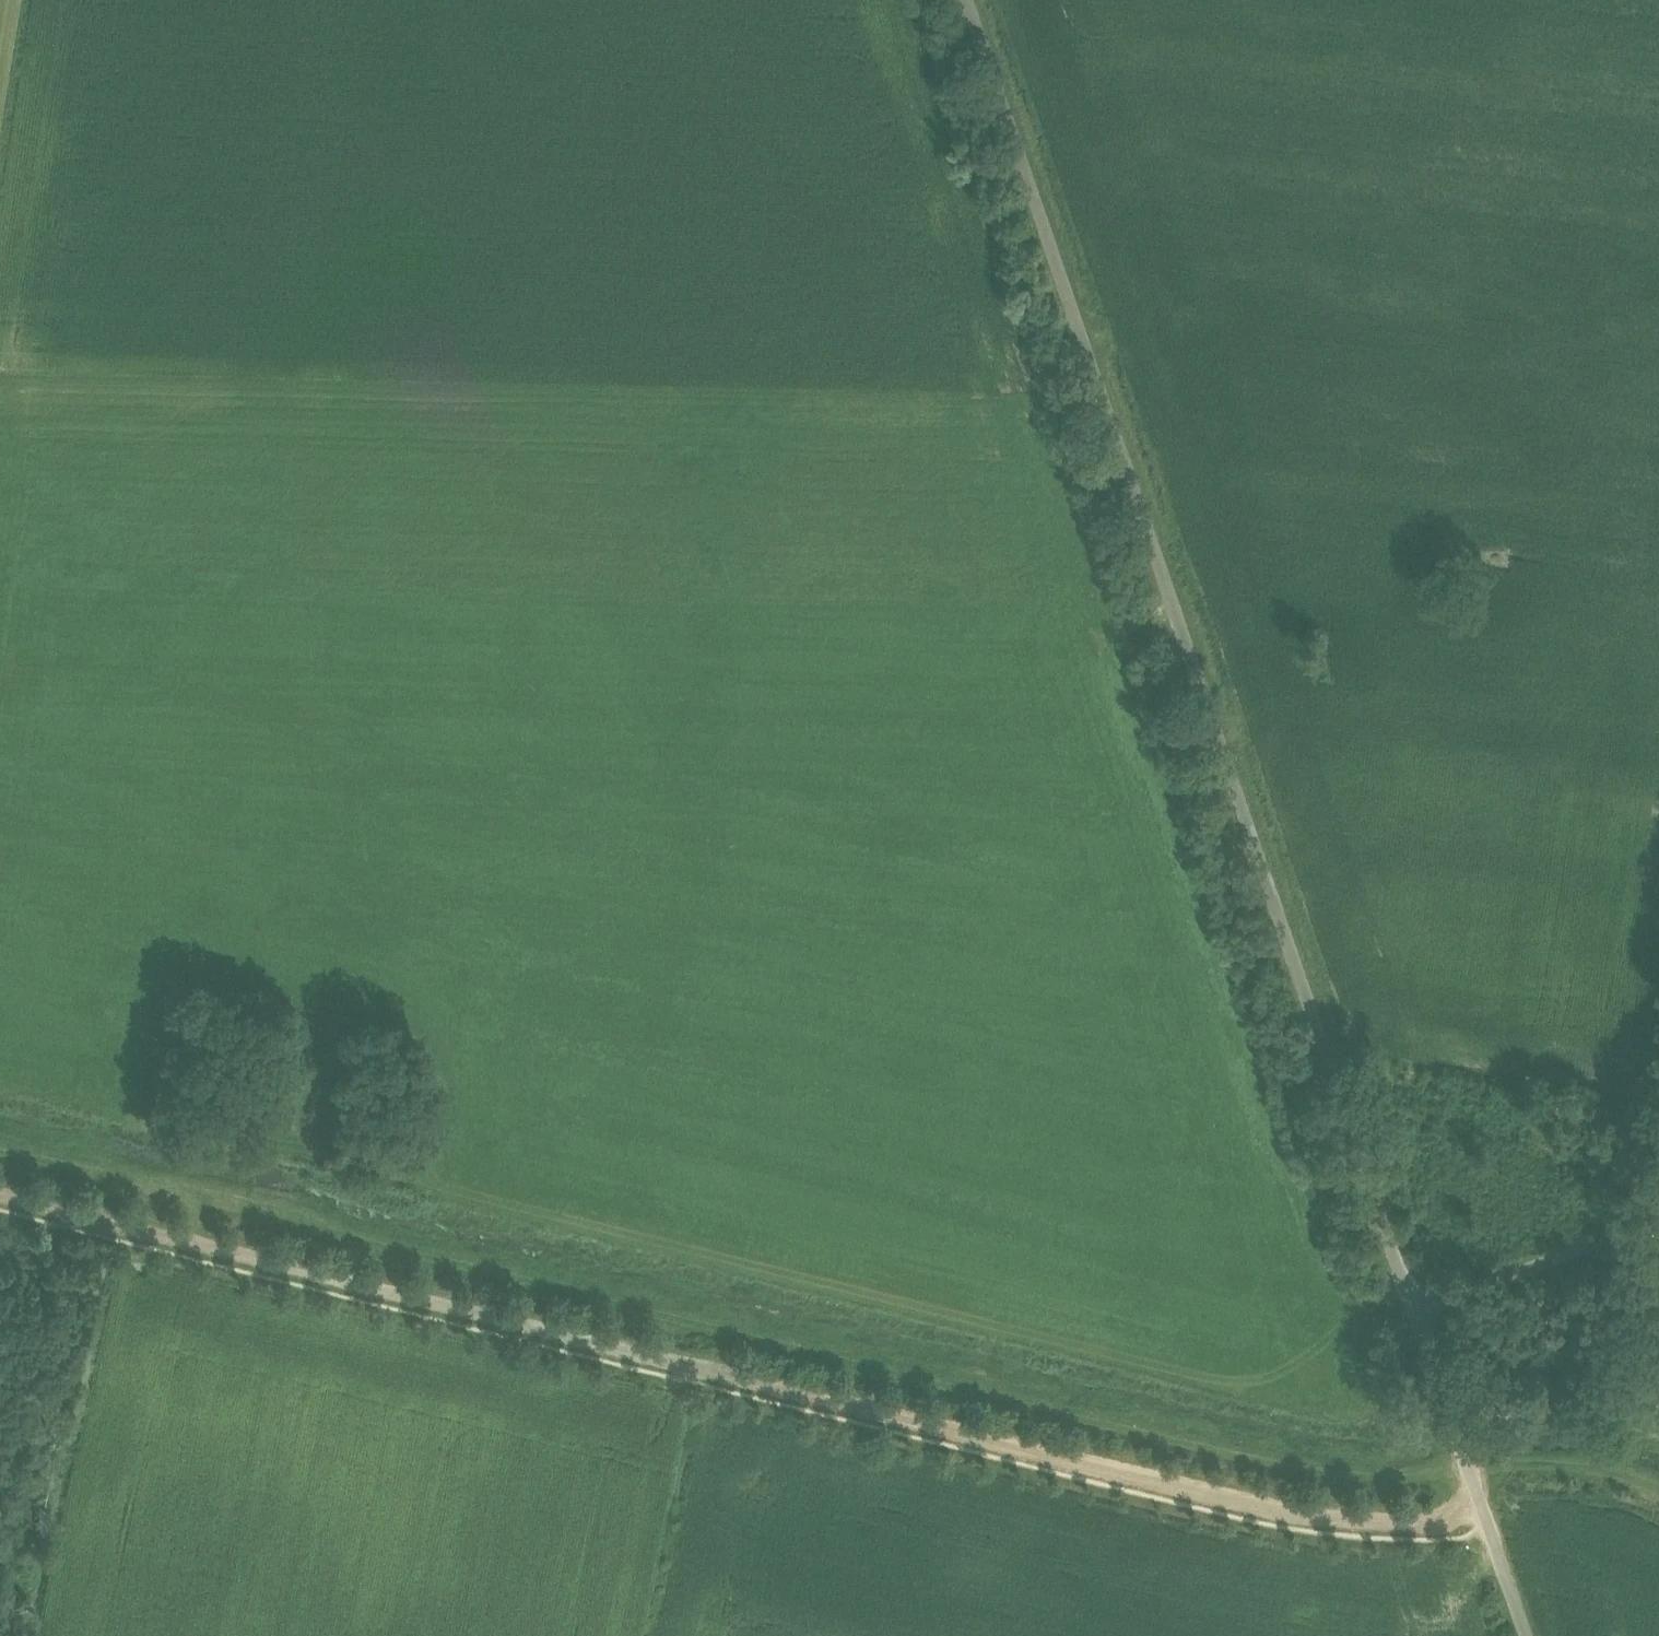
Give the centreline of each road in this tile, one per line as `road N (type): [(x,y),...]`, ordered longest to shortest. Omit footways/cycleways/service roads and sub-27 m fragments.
road 1 (track): [(0,1153),(1273,1463),(1403,1478),(1511,1466),(1587,1469),(1658,1493)]
road 2 (track): [(1481,1509),(1402,1525),(1268,1509),(0,1196)]
road 3 (track): [(0,1086),(1196,1390),(1369,1414),(1449,1414)]
road 4 (unclassified): [(1413,1311),(976,0)]
road 5 (unclassified): [(1527,1635),(1413,1311)]
road 6 (unclassified): [(1413,1311),(1658,1221)]
road 7 (track): [(1658,1432),(1545,1412),(1449,1414)]

